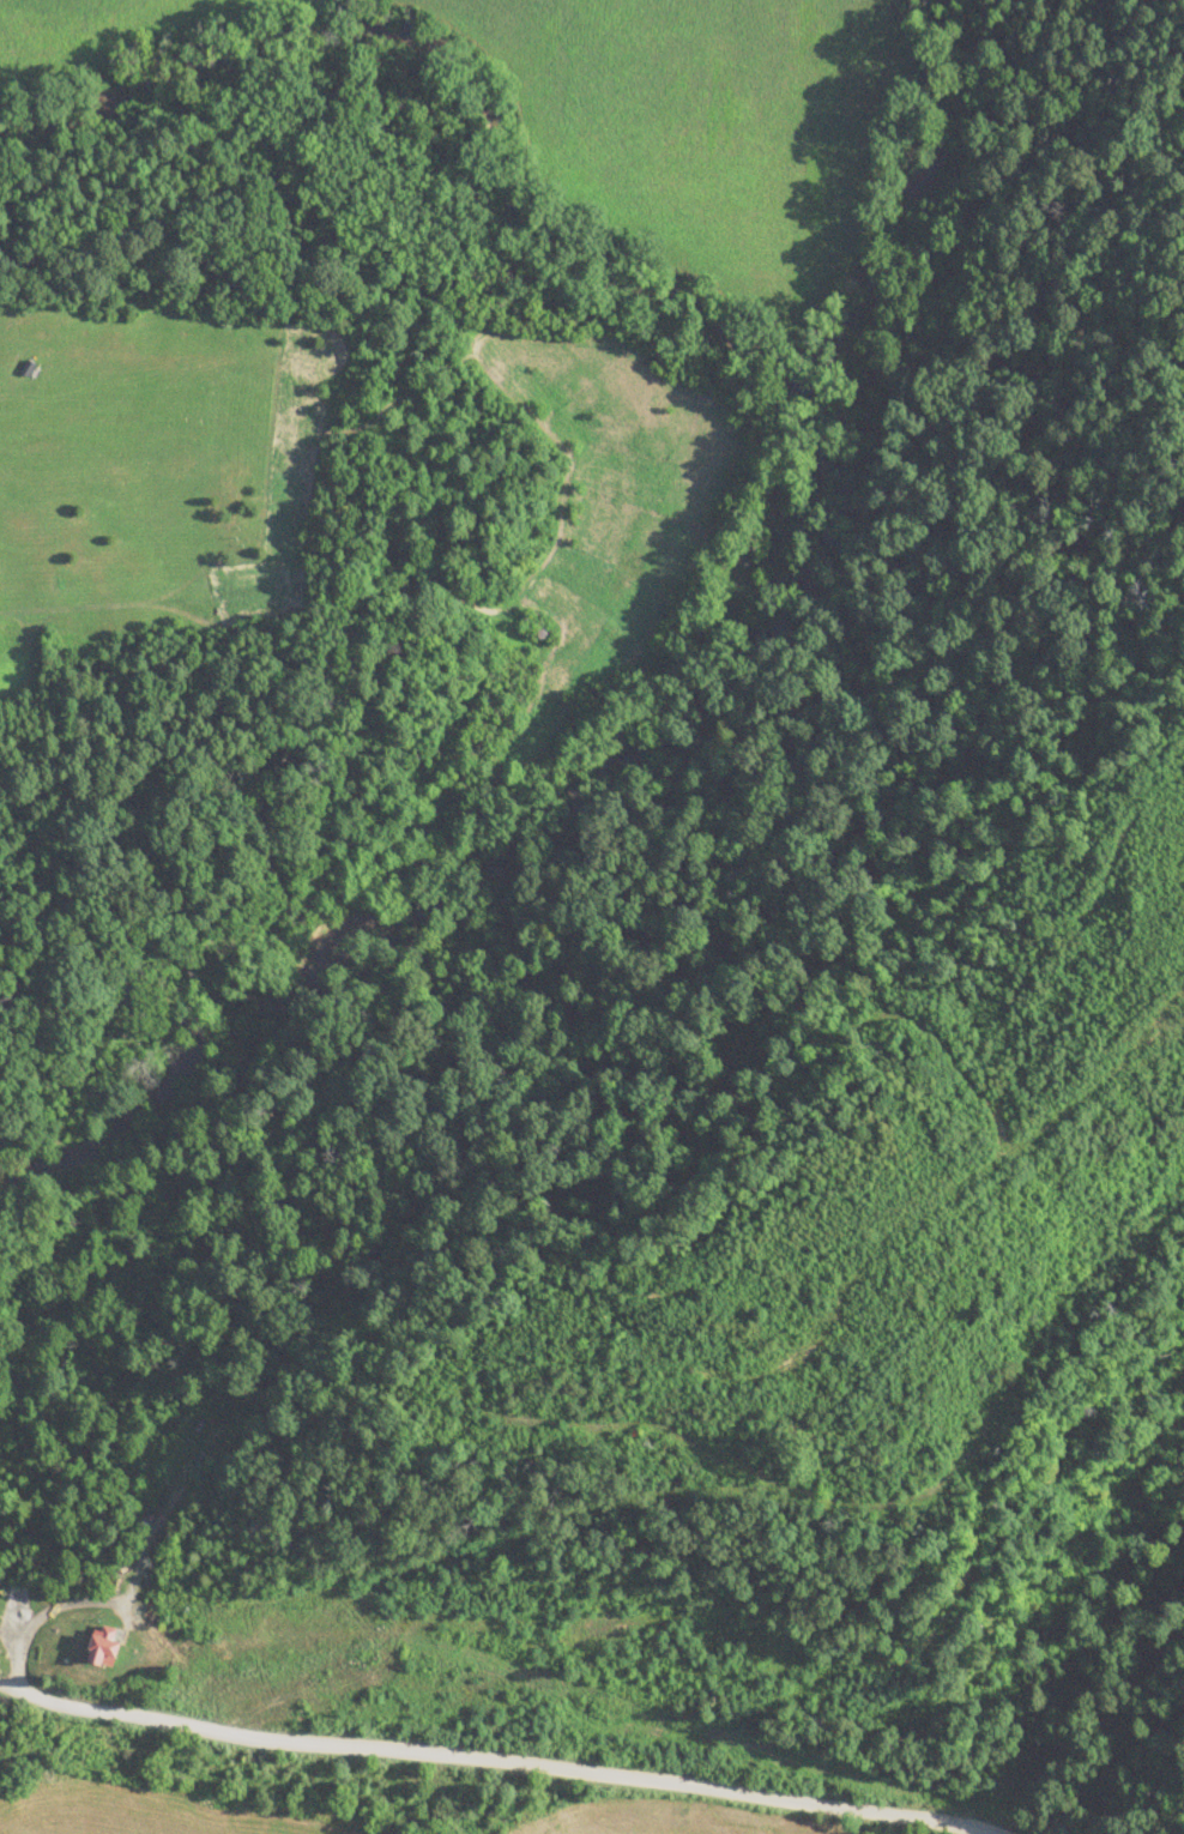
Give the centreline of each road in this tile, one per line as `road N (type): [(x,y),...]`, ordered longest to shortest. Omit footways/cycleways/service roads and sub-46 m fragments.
road 1 (residential): [(0,1689),(95,1714),(340,1750),(713,1784),(987,1833)]

